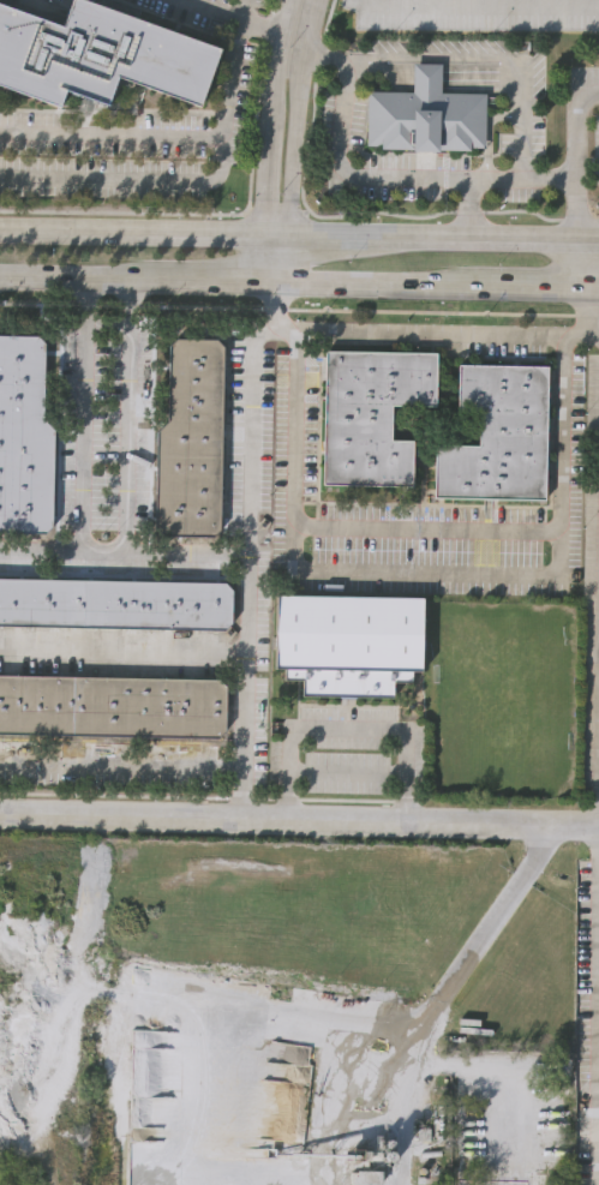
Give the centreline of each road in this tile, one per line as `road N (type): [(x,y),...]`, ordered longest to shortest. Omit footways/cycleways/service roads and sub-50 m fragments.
road 1 (residential): [(0,813),(598,826)]
road 2 (secondary): [(263,234),(0,231)]
road 3 (tertiary): [(287,235),(296,103),(320,0)]
road 4 (tertiary): [(293,0),(263,234)]
road 5 (secondary): [(598,243),(372,237)]
road 6 (secondary): [(278,276),(486,282)]
road 7 (secondary): [(0,270),(156,274)]
road 8 (secondary): [(156,274),(278,276)]

